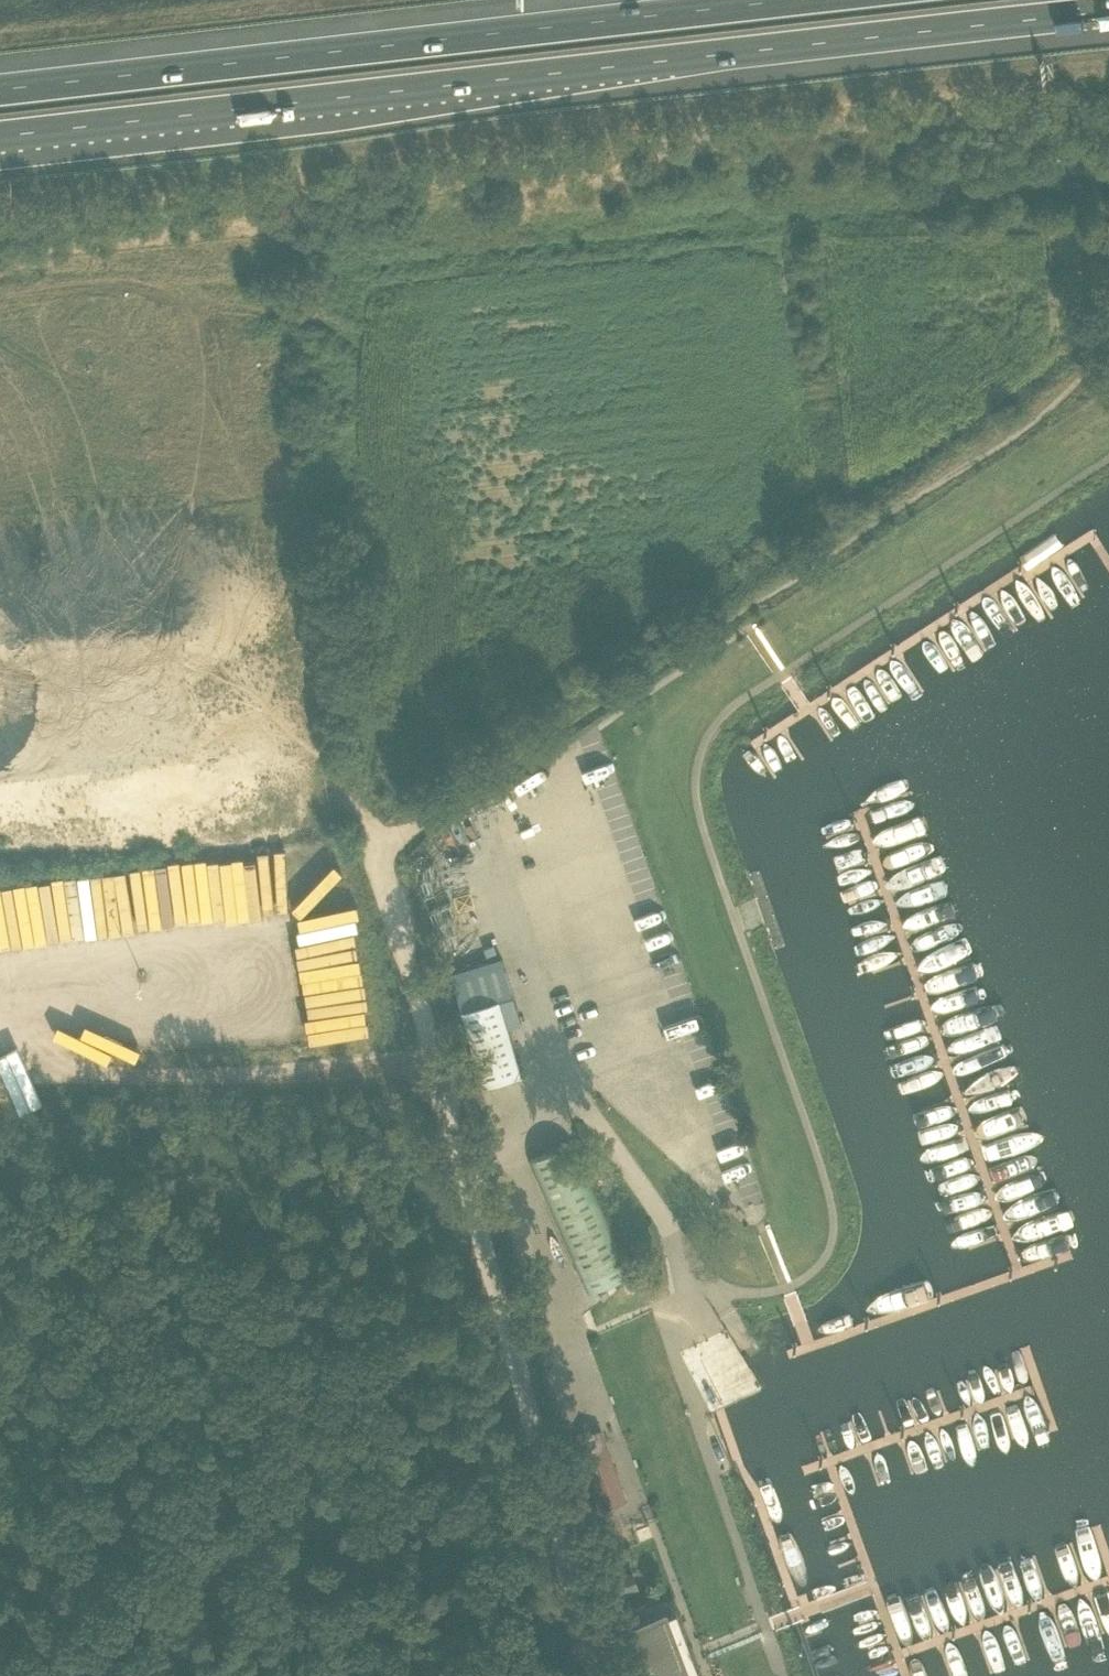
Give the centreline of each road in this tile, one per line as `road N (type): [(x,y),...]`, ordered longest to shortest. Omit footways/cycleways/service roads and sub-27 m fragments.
road 1 (motorway): [(0,136),(1108,11)]
road 2 (track): [(382,852),(1035,421),(1108,349)]
road 3 (motorway): [(792,0),(0,89)]
road 4 (track): [(370,353),(345,334),(271,306),(103,278),(0,291)]
road 5 (track): [(0,1406),(152,1081)]
road 6 (track): [(430,1033),(382,852)]
road 7 (track): [(382,852),(367,796),(369,754),(390,687)]

